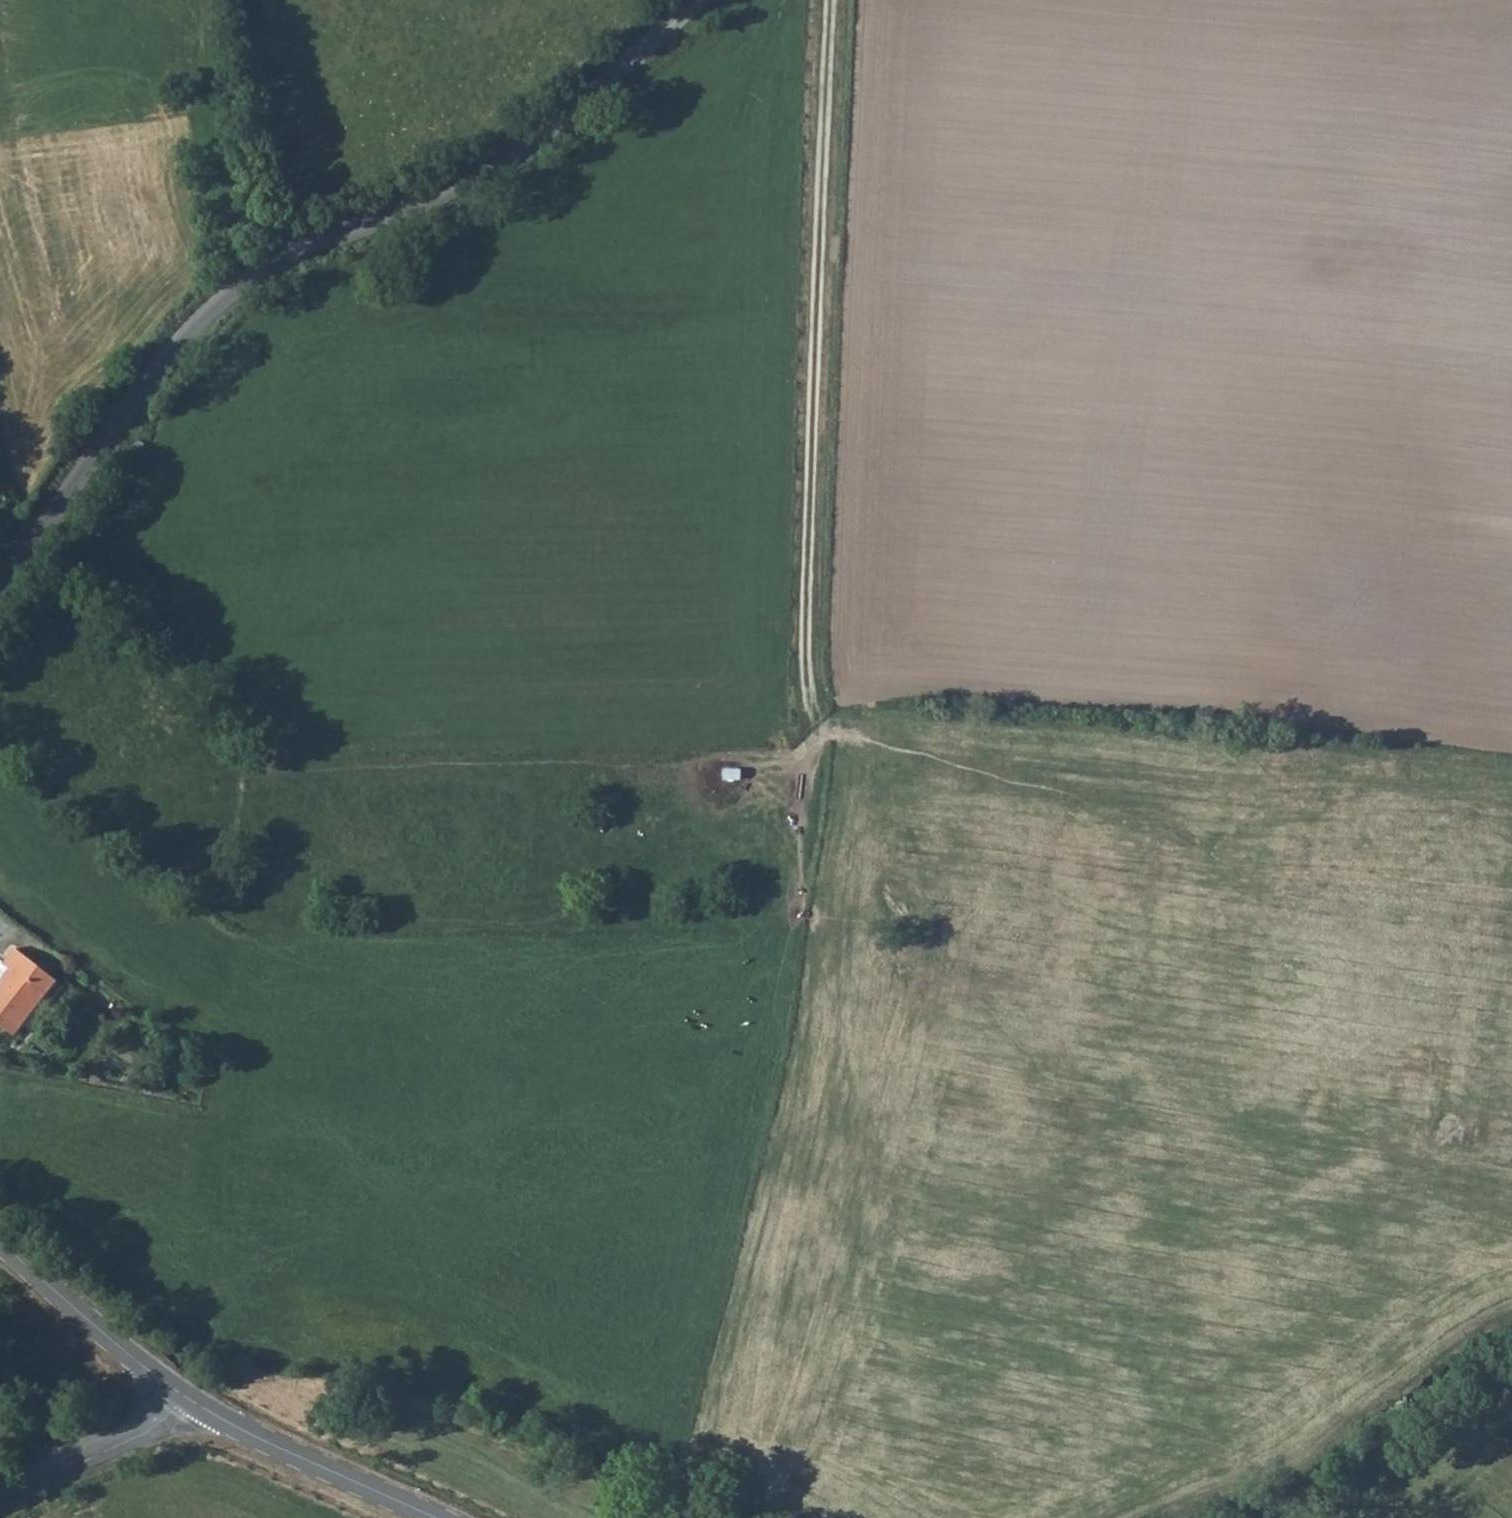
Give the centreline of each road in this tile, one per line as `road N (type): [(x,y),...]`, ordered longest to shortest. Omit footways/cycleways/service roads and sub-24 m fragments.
road 1 (unclassified): [(0,583),(198,327),(273,269),(483,173),(562,123),(702,0)]
road 2 (track): [(830,0),(805,690),(820,726)]
road 3 (tertiary): [(433,1517),(187,1401)]
road 4 (tertiary): [(187,1401),(0,1244)]
road 5 (unclassified): [(187,1401),(130,1445),(0,1512)]

